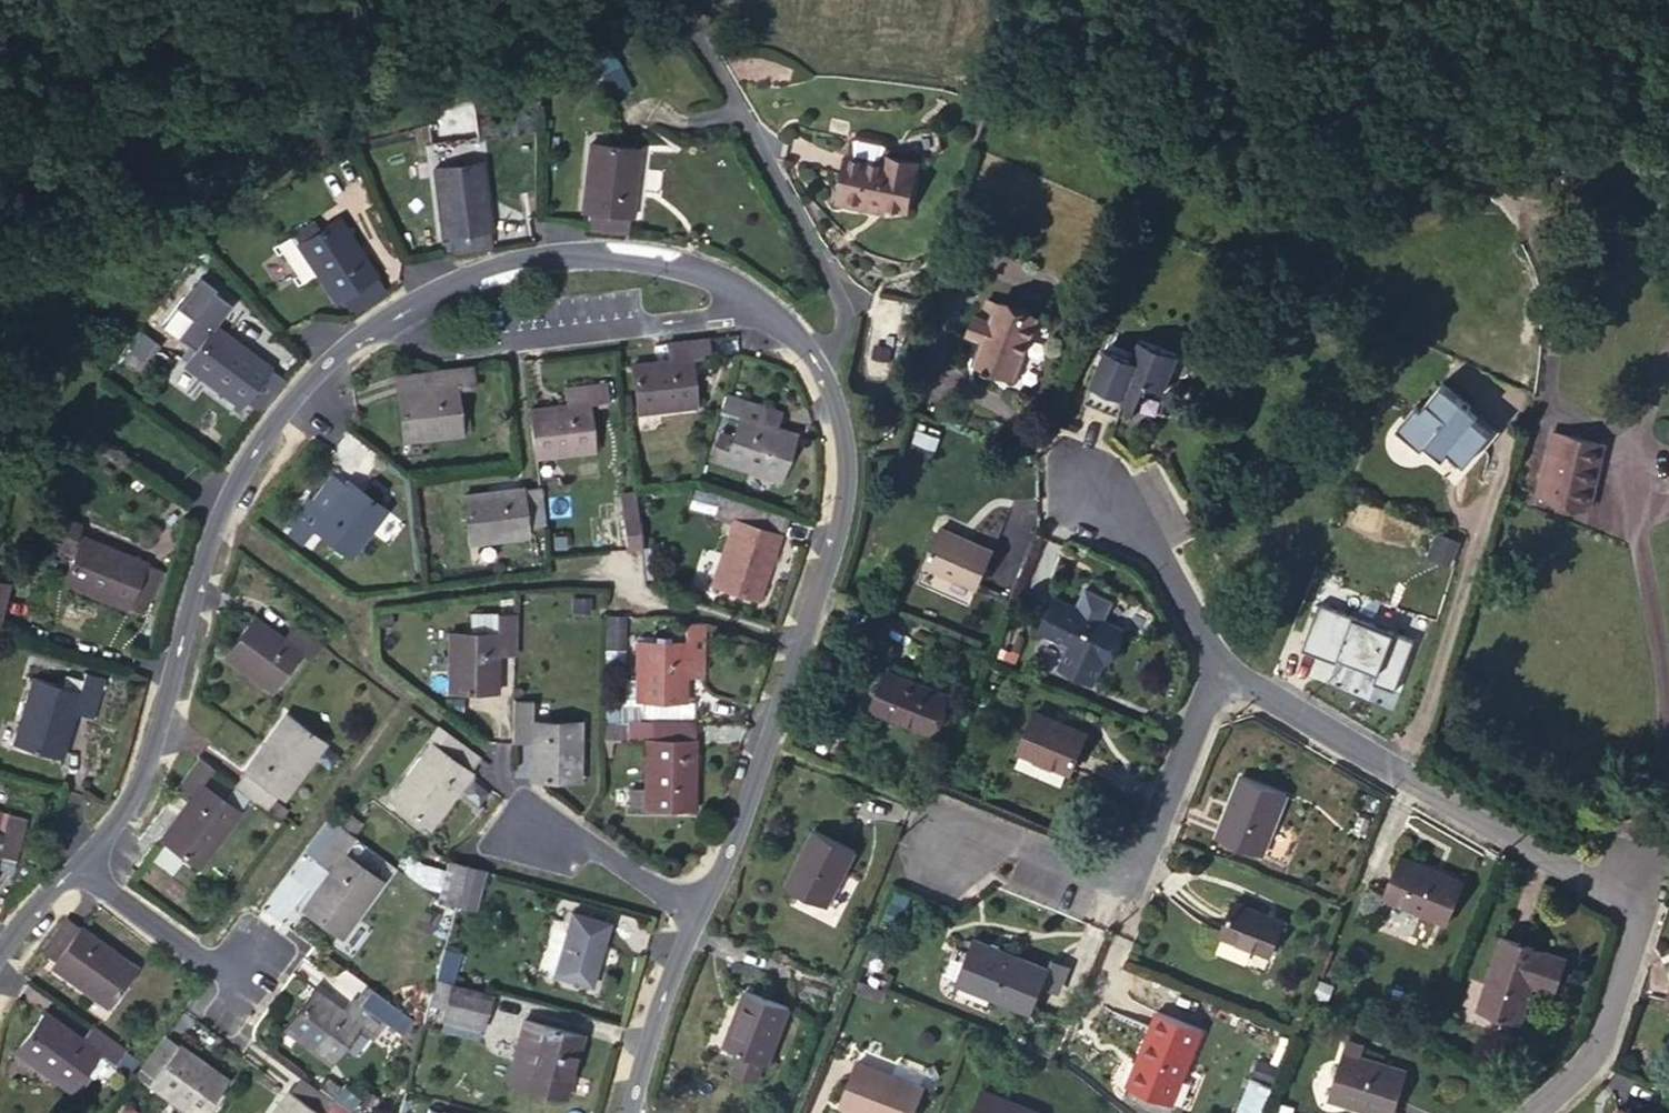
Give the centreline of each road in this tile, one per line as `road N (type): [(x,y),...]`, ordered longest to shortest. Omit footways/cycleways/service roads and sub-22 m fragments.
road 1 (unclassified): [(693,921),(734,842),(767,746),(843,515),(846,474),(834,397),(812,355),(748,297),(665,265),(585,258),(515,265),(452,286),(353,345),(307,384),(218,516),(152,753),(125,810),(78,863)]
road 2 (residential): [(1535,1112),(1595,1059),(1638,904),(1222,667)]
road 3 (residential): [(1222,667),(1123,878),(1001,843),(951,844)]
road 4 (residential): [(1087,473),(1140,535),(1222,667)]
road 5 (unclassified): [(630,1112),(693,921)]
road 6 (residential): [(78,863),(236,980)]
road 7 (residential): [(529,832),(586,841),(693,921)]

